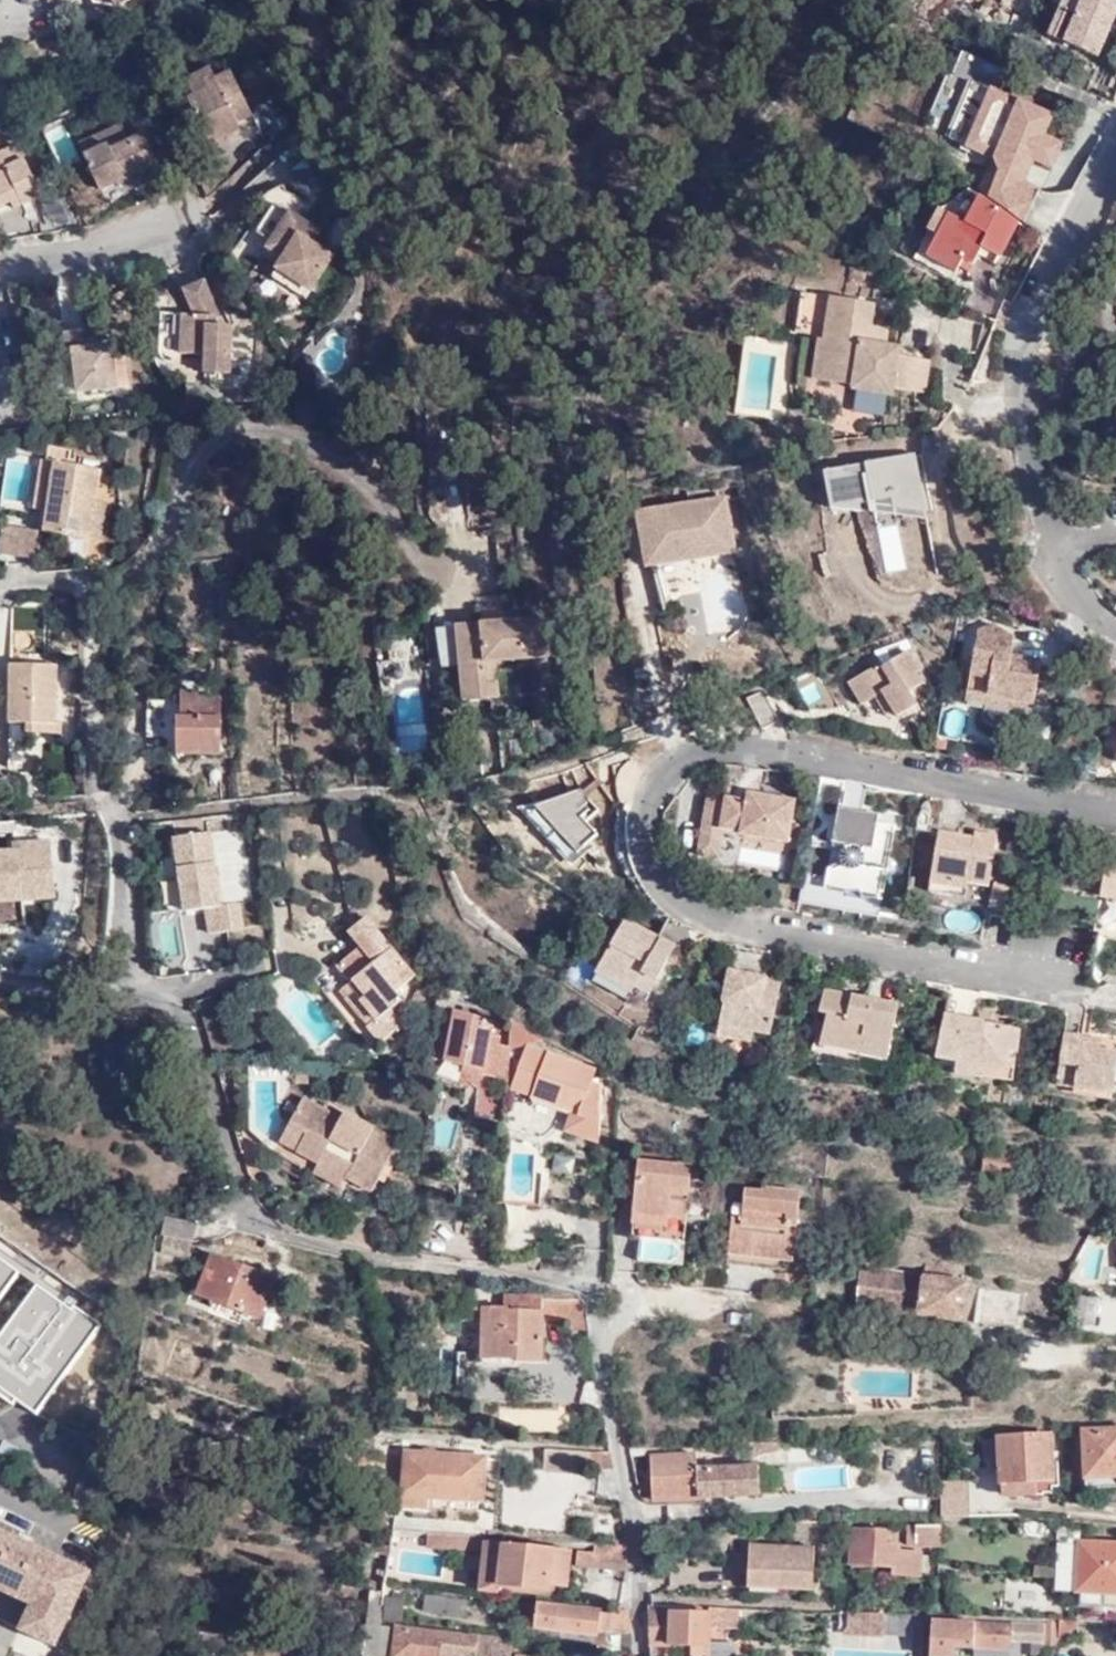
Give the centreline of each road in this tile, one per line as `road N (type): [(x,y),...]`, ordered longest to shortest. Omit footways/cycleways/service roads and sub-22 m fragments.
road 1 (residential): [(639,1655),(635,1531),(599,1373),(607,1295),(410,1266)]
road 2 (residential): [(0,985),(95,1004),(175,1001),(255,1229)]

